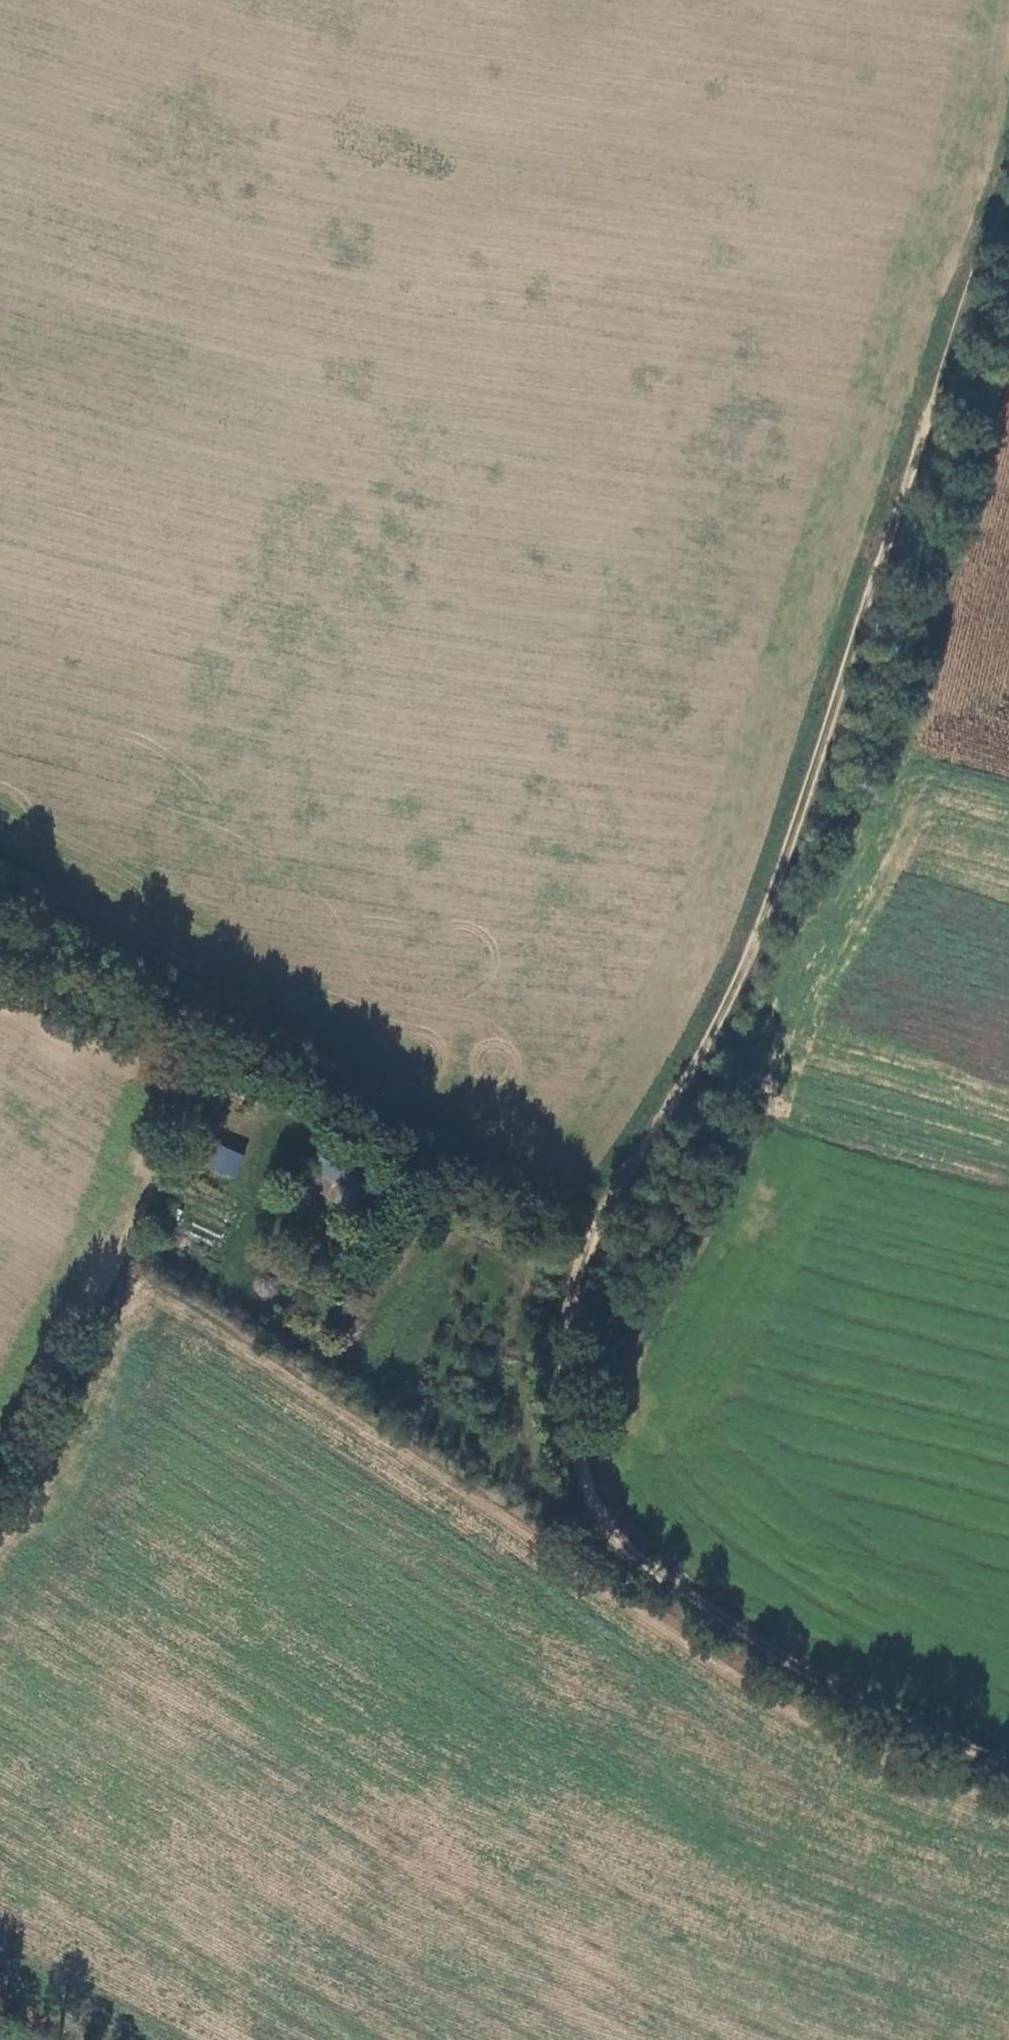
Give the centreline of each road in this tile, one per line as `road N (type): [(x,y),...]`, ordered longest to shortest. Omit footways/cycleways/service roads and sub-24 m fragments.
road 1 (track): [(577,1254),(729,985),(993,232),(1008,148)]
road 2 (track): [(1008,1760),(841,1698),(698,1602),(593,1512),(568,1440),(560,1343),(577,1254)]

